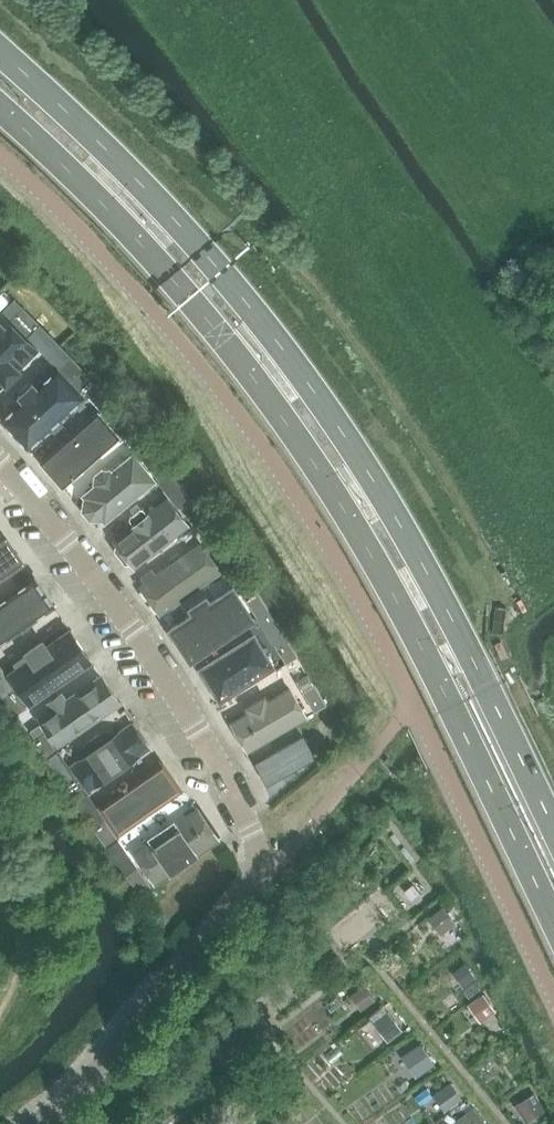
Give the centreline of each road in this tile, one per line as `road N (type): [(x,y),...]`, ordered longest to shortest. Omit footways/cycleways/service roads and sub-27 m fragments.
road 1 (primary): [(0,111),(190,301),(333,494),(404,615),(553,925)]
road 2 (primary): [(553,832),(446,611),(368,475),(288,361),(131,175),(0,53)]
road 3 (residential): [(37,1123),(70,1102),(256,882),(260,850),(133,629),(0,461)]
road 4 (track): [(0,1008),(24,950),(0,887)]

